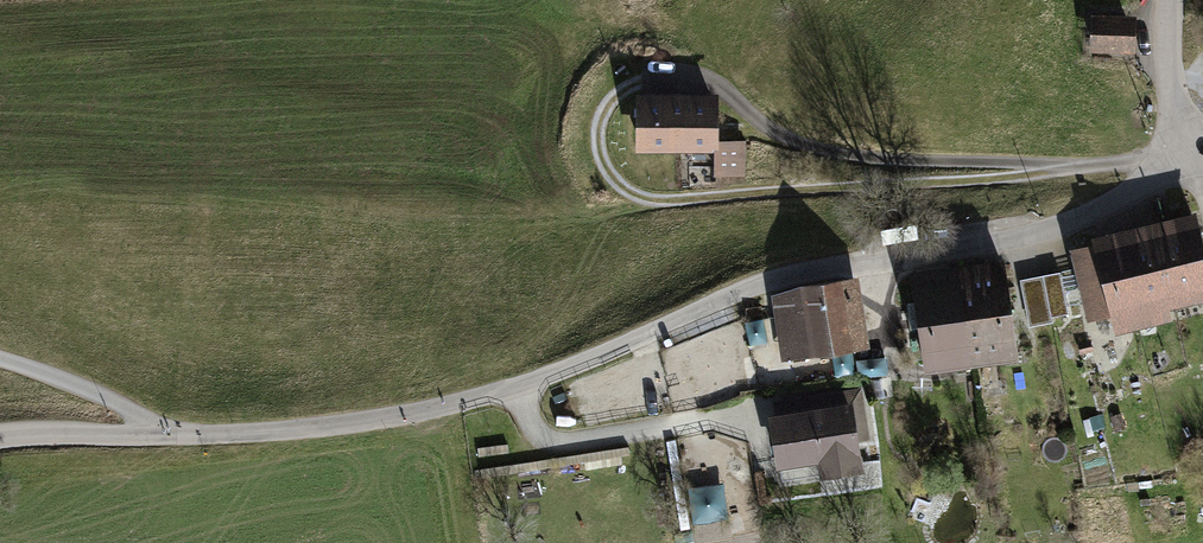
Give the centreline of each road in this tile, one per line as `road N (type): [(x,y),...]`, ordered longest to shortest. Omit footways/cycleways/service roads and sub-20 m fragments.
road 1 (unclassified): [(1190,157),(1058,225),(780,278),(553,373),(407,414),(286,431),(0,436)]
road 2 (track): [(639,83),(609,103),(597,137),(608,172),(650,200),(977,181),(1074,166)]
road 3 (track): [(1190,157),(1074,166),(876,159),(786,136),(703,79),(639,83)]
road 4 (track): [(157,433),(115,402),(0,359)]
road 5 (unclassified): [(1170,0),(1170,80),(1190,157)]

